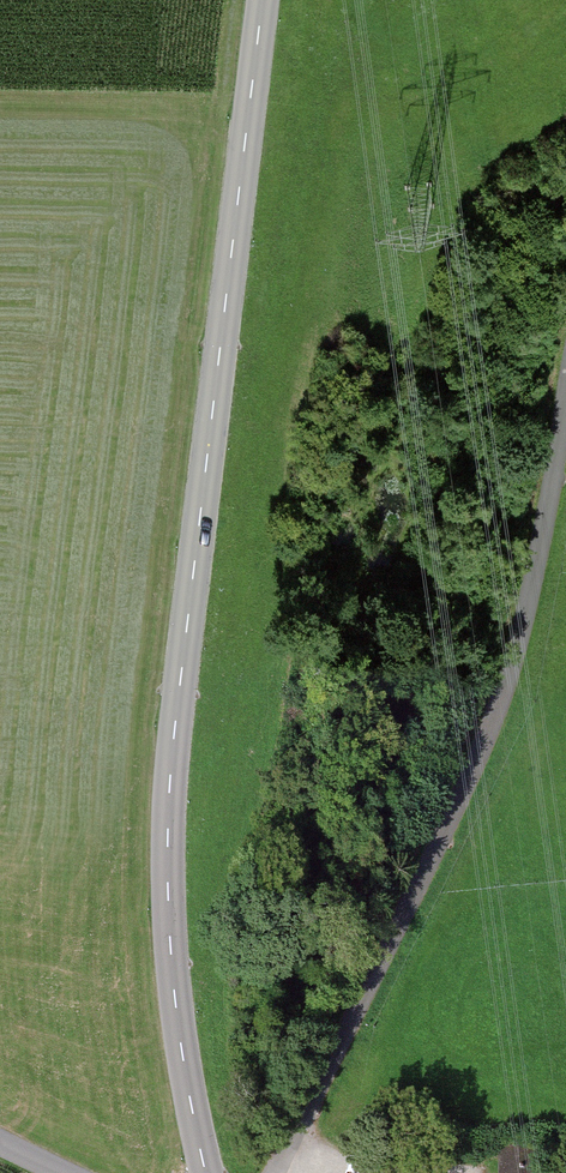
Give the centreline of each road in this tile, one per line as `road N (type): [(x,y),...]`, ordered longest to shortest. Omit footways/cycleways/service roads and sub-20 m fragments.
road 1 (tertiary): [(206,1172),(177,1017),(169,808),(260,0)]
road 2 (unclassified): [(565,394),(524,610),(471,766),(311,1092),(281,1172)]

